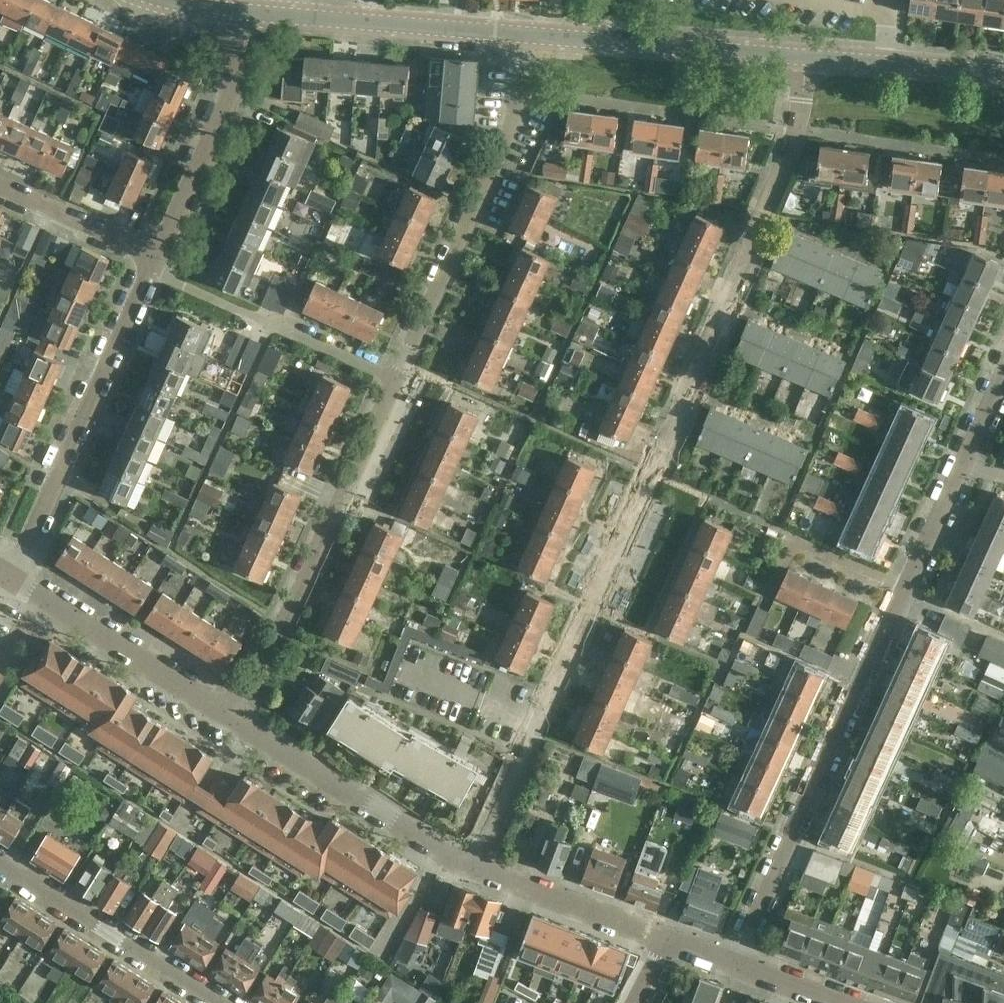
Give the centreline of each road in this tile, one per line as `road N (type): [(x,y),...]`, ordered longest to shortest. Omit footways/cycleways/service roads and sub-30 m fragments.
road 1 (residential): [(474,867),(803,114),(808,58)]
road 2 (residential): [(732,964),(962,464)]
road 3 (residential): [(230,719),(288,615),(394,383)]
road 4 (residential): [(394,383),(510,115),(522,35)]
road 5 (residential): [(11,578),(148,273)]
road 6 (residential): [(474,867),(230,719)]
road 7 (residential): [(148,273),(394,383)]
road 8 (residential): [(154,260),(234,85),(245,16)]
road 9 (residential): [(0,863),(221,1002)]
road 10 (residential): [(230,719),(11,578)]
road 11 (tertiary): [(581,40),(808,58)]
road 12 (residential): [(670,941),(474,867)]
road 13 (tertiary): [(329,21),(522,35)]
road 14 (residential): [(154,260),(0,191)]
road 15 (residential): [(890,65),(889,15),(796,0)]

